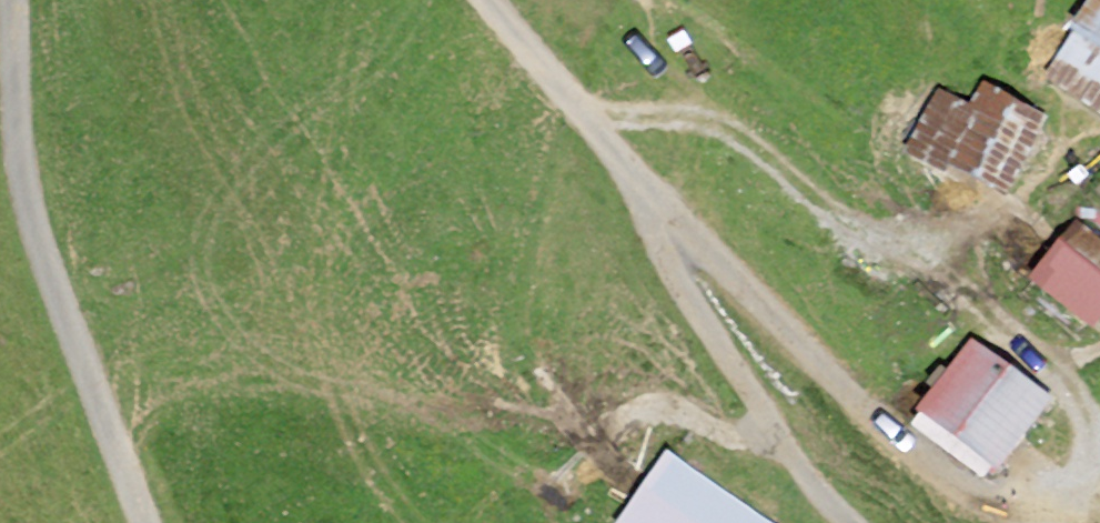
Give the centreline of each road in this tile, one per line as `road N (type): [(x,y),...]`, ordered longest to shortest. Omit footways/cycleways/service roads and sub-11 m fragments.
road 1 (track): [(1080,494),(1084,423),(1020,331),(840,220),(723,128),(584,121)]
road 2 (unclassified): [(138,522),(29,229),(10,146),(11,0)]
road 3 (unclassified): [(751,306),(486,0)]
road 4 (track): [(1080,494),(1038,503),(990,495),(942,472),(879,429),(751,306)]
road 5 (track): [(851,522),(811,485),(674,279),(645,211),(651,197)]

